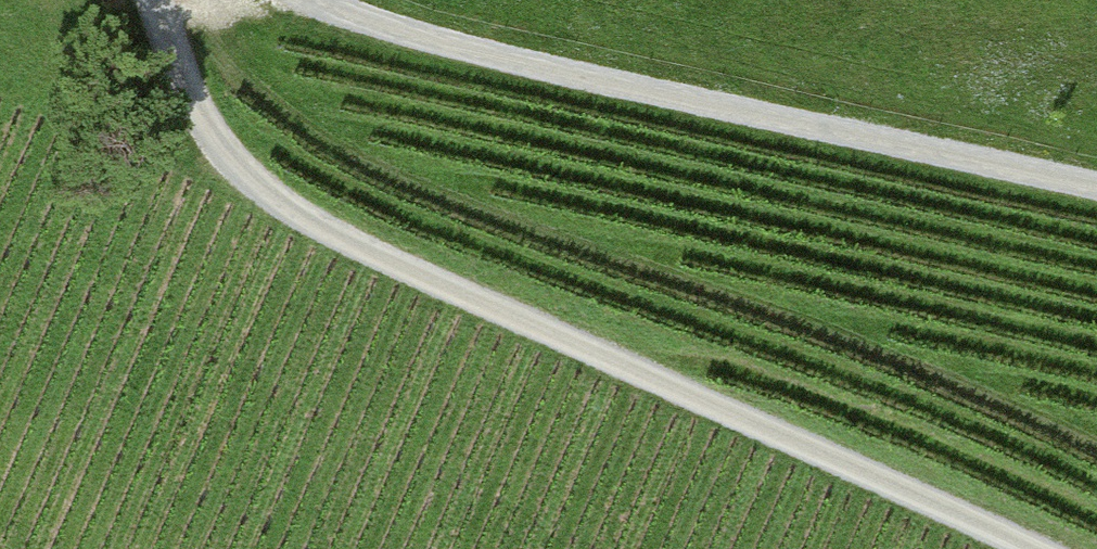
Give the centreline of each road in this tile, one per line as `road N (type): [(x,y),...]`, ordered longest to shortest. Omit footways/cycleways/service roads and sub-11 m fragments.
road 1 (track): [(155,0),(199,104),(241,173),(306,222),(409,276),(1021,548)]
road 2 (track): [(1096,182),(328,11),(308,0)]

